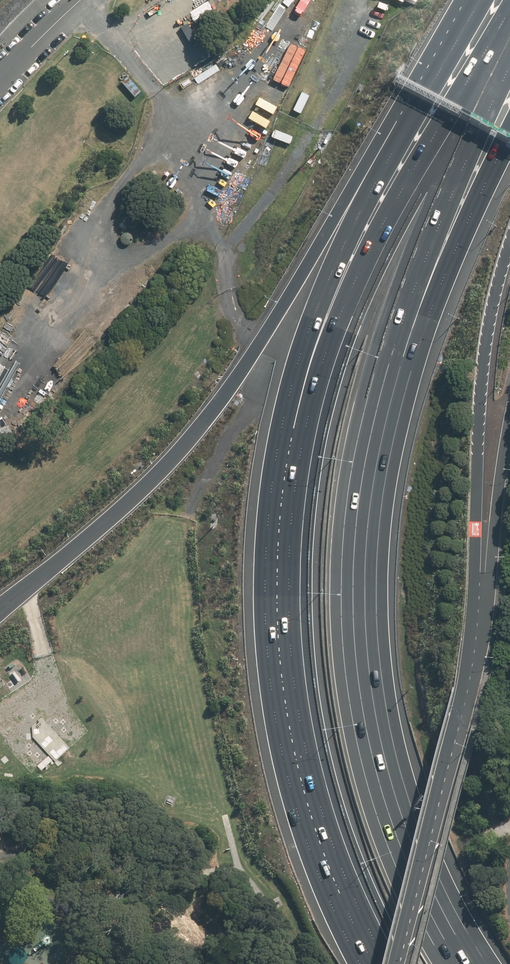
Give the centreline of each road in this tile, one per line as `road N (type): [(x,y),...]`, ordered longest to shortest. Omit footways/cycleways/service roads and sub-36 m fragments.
road 1 (motorway): [(0,609),(168,463),(236,378),(395,138)]
road 2 (motorway): [(292,520),(331,338),(375,241),(501,52)]
road 3 (motorway): [(363,464),(353,590),(366,726),(405,858),(459,963)]
road 4 (motorway): [(385,963),(310,762),(292,675),(292,520)]
road 5 (motorway): [(501,52),(391,354),(363,464)]
road 6 (motorway): [(292,520),(286,414),(308,331),(395,138)]
road 7 (motorway): [(509,243),(482,373),(479,618)]
road 8 (motorway): [(509,132),(363,464)]
road 9 (secondary): [(479,618),(461,721),(398,963)]
road 10 (residential): [(509,421),(479,618)]
road 11 (motorway): [(395,138),(477,0)]

